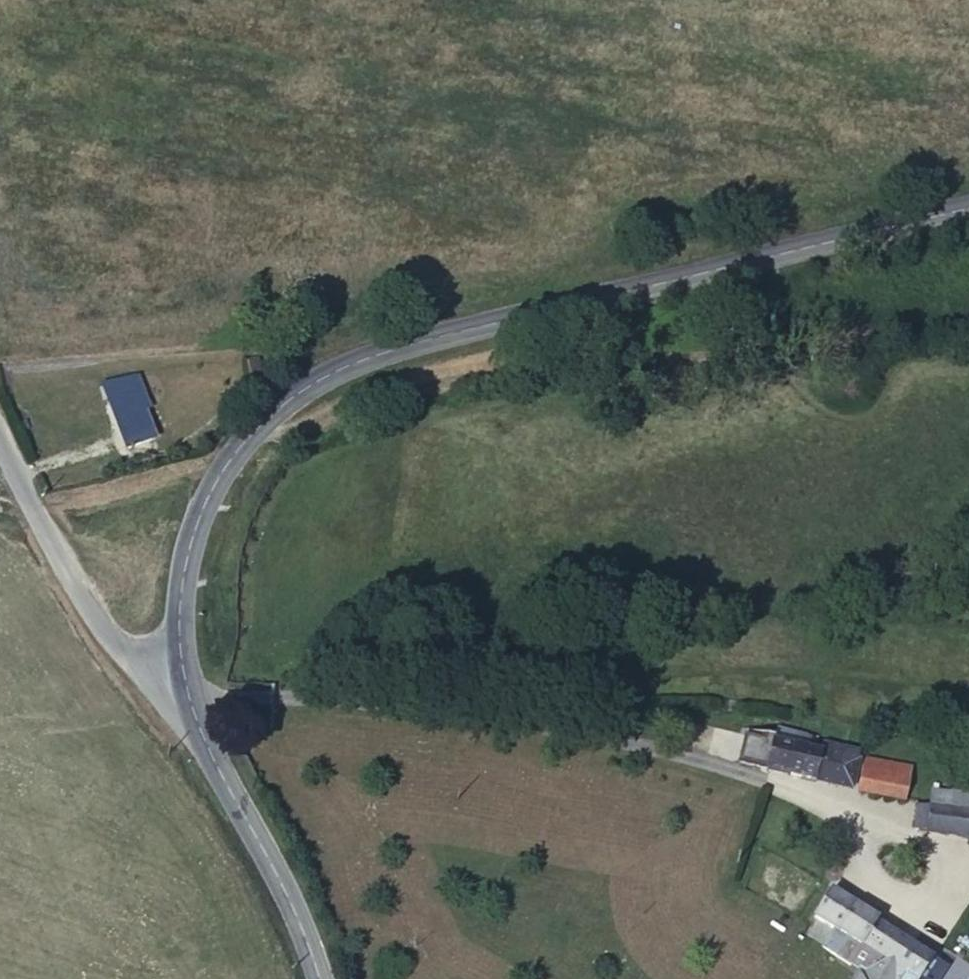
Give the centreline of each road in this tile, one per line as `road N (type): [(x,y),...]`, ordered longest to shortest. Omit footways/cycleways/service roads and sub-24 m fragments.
road 1 (tertiary): [(968,204),(523,309),(310,382),(248,431),(200,515),(183,612),(186,697)]
road 2 (residential): [(186,697),(264,690),(418,704),(743,760),(838,792),(911,853)]
road 3 (track): [(248,431),(409,381),(601,345),(968,328)]
road 4 (unclassified): [(186,697),(148,683),(101,627),(0,443)]
road 5 (tertiary): [(186,697),(321,978)]

